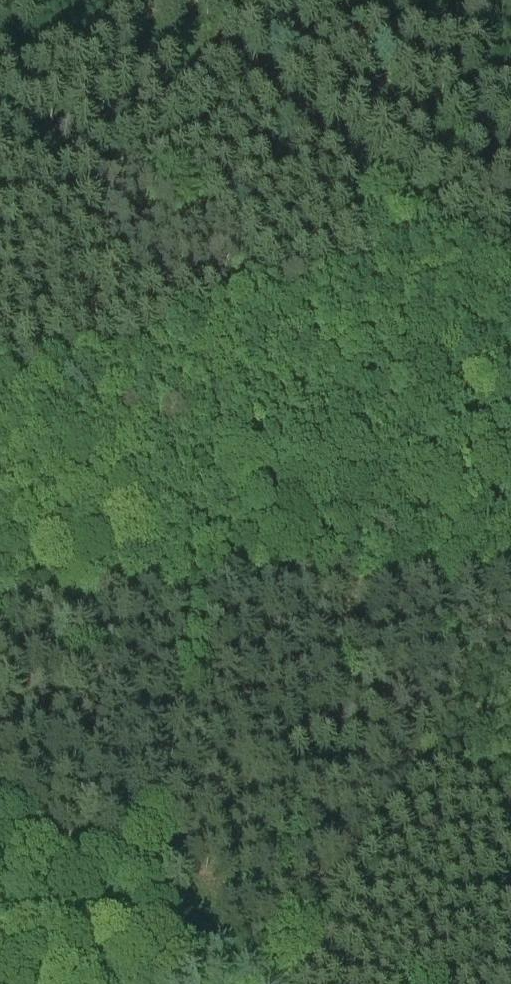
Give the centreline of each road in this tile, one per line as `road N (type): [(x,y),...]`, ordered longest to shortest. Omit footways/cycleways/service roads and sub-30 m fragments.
road 1 (track): [(510,431),(449,432),(364,411),(296,413),(228,387),(209,391),(198,408),(191,474),(197,597),(166,774),(170,956),(164,983)]
road 2 (track): [(0,375),(153,362),(195,370),(209,391)]
road 3 (track): [(123,983),(23,919),(0,913)]

